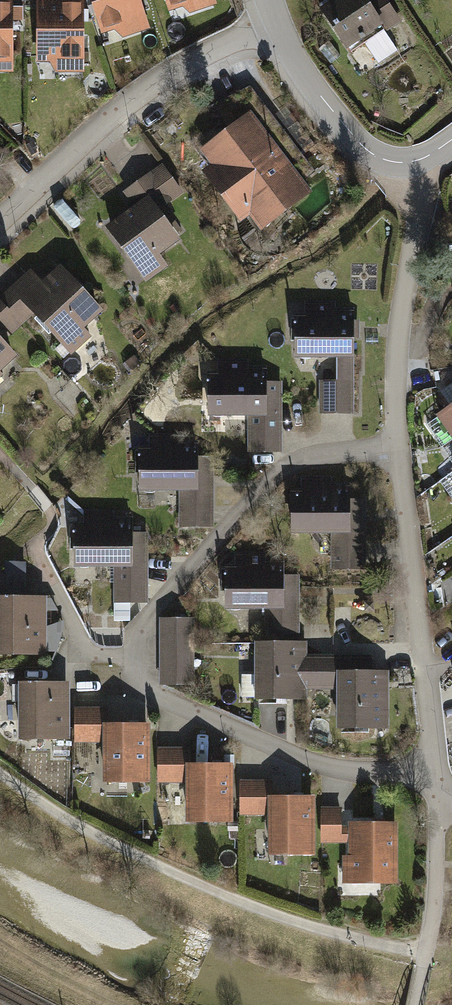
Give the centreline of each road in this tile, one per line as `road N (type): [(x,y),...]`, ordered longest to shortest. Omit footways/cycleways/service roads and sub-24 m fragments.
road 1 (residential): [(396,453),(330,456),(279,476),(149,619),(141,685),(155,701),(299,763),(400,781),(440,797)]
road 2 (track): [(0,777),(79,831),(261,915),(451,961)]
road 3 (residential): [(279,27),(144,98),(0,231)]
road 4 (residential): [(396,453),(440,797)]
road 5 (residential): [(421,160),(399,338),(396,453)]
road 6 (residential): [(440,797),(434,923),(416,1004)]
road 7 (residential): [(279,27),(351,133),(381,159),(421,160)]

